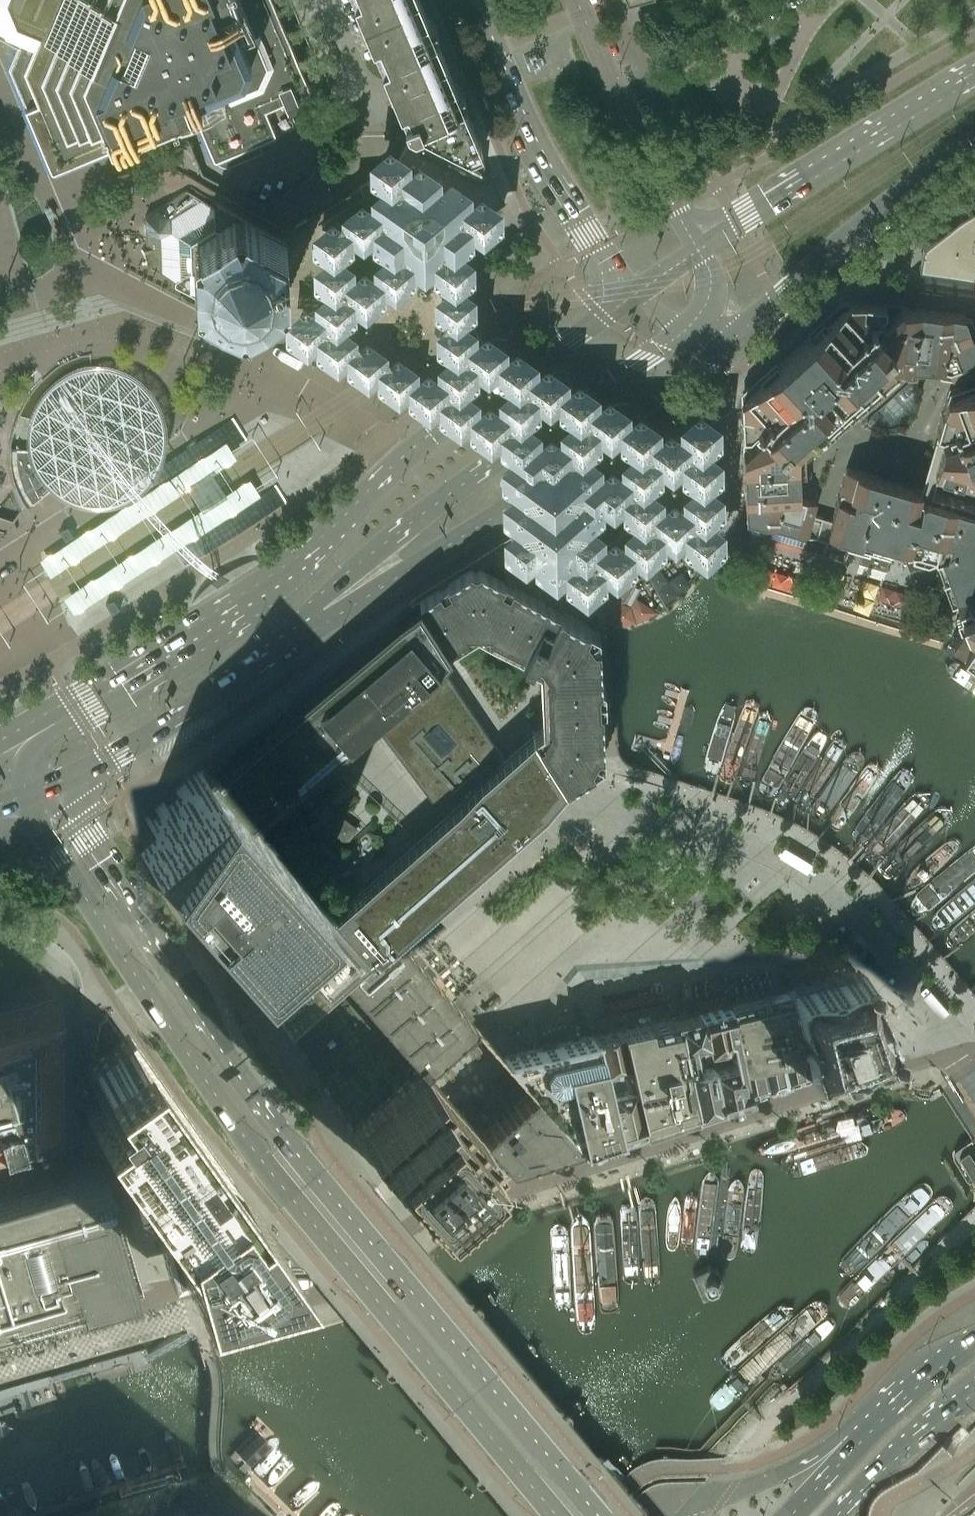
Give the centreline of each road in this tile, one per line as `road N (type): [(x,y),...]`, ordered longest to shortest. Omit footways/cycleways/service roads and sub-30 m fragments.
road 1 (secondary): [(603,1515),(276,1125),(58,784)]
road 2 (secondary): [(17,804),(254,1147),(560,1515)]
road 3 (residential): [(157,1299),(322,1303),(446,1220),(955,1055)]
road 4 (secondary): [(310,618),(388,582),(650,414),(739,335)]
road 5 (residential): [(955,1055),(932,1004),(805,877),(718,838),(639,814),(573,812),(554,798)]
road 6 (secondary): [(402,457),(262,590),(7,736)]
road 7 (secondary): [(310,618),(372,551),(499,454),(688,330)]
road 8 (secondary): [(974,70),(697,250)]
road 9 (secondary): [(739,335),(864,222),(974,143)]
road 10 (secondary): [(58,784),(195,704),(310,618)]
road 11 (secondary): [(491,47),(594,246),(635,293)]
road 12 (secondary): [(635,293),(402,457)]
road 13 (secondary): [(697,250),(618,100),(577,0)]
road 14 (residential): [(0,1176),(86,1153),(112,1155),(157,1299)]
road 15 (residential): [(824,0),(729,52),(724,80),(745,92),(770,84),(812,22)]
road 16 (residential): [(491,47),(386,90),(366,87),(329,0)]
road 17 (residential): [(242,336),(402,457)]
road 18 (residential): [(872,1429),(844,1432),(782,1473),(711,1496),(701,1515)]
road 19 (primary): [(834,1515),(916,1433),(974,1388)]
road 20 (residential): [(157,1299),(0,1344)]
road 21 (primary): [(974,1340),(872,1429)]

